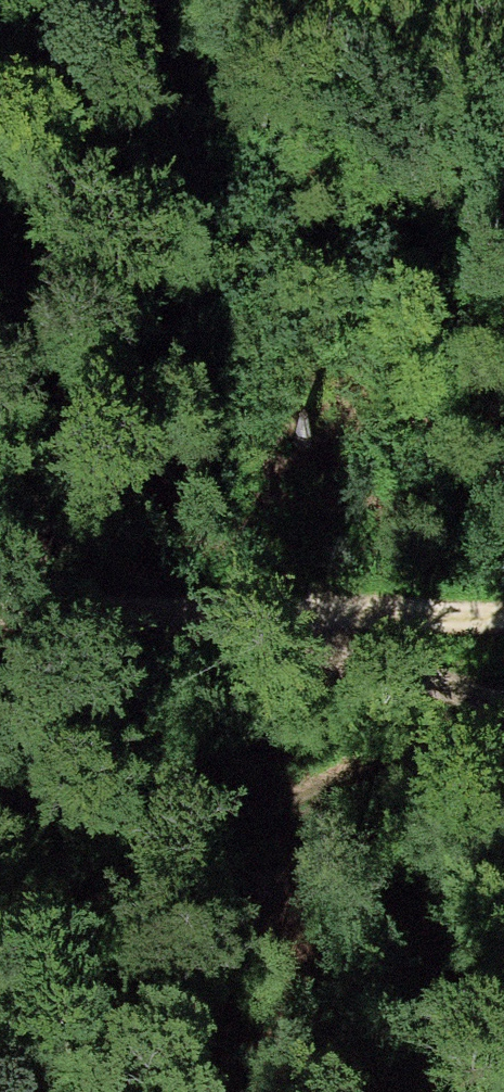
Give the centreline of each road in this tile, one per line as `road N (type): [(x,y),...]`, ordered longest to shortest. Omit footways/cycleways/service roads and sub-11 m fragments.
road 1 (track): [(503,352),(360,177),(142,40),(54,0)]
road 2 (track): [(503,355),(291,260),(212,245),(139,243),(0,263)]
road 3 (track): [(503,608),(223,624),(0,592)]
road 4 (track): [(503,701),(223,624)]

